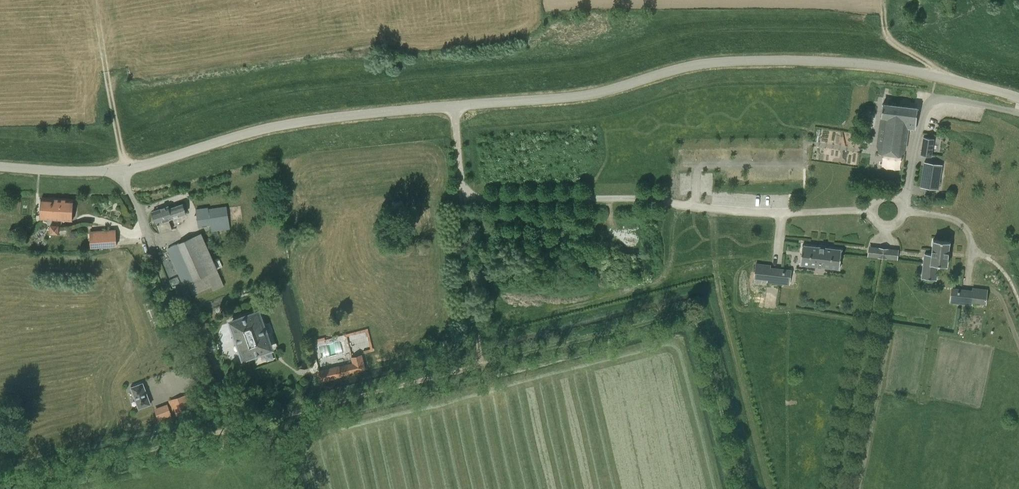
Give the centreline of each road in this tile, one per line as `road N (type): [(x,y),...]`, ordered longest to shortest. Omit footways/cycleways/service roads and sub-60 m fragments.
road 1 (unclassified): [(0,168),(114,174),(260,130),(593,95),(731,61),(854,61),(1018,98)]
road 2 (track): [(93,0),(123,153),(181,102)]
road 3 (track): [(461,185),(482,366)]

